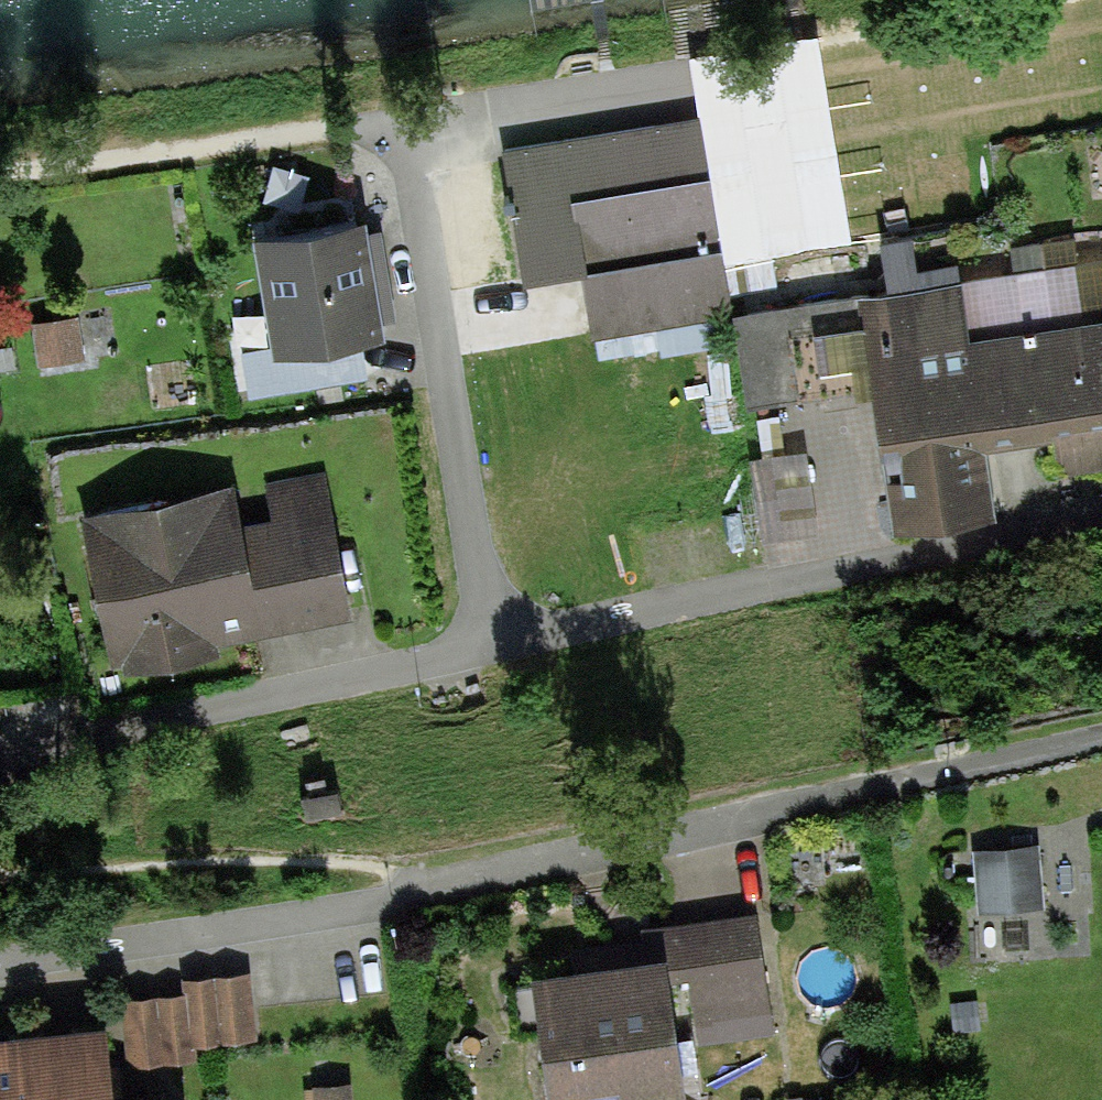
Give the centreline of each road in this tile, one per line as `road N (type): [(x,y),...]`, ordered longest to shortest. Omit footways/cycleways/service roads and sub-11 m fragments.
road 1 (residential): [(0,968),(648,839),(1101,733)]
road 2 (residential): [(0,735),(495,649),(1101,514)]

